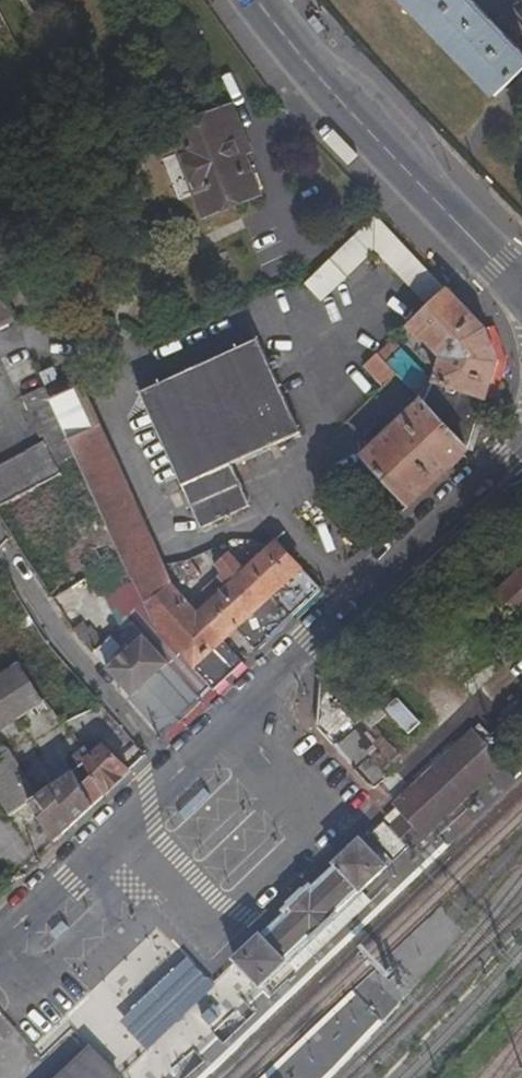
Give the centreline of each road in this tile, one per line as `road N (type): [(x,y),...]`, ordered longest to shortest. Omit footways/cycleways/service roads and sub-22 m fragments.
road 1 (unclassified): [(179,771),(521,444)]
road 2 (tertiary): [(257,0),(351,114),(521,289)]
road 3 (residential): [(179,771),(53,625),(0,544)]
road 4 (unclassified): [(0,940),(179,771)]

